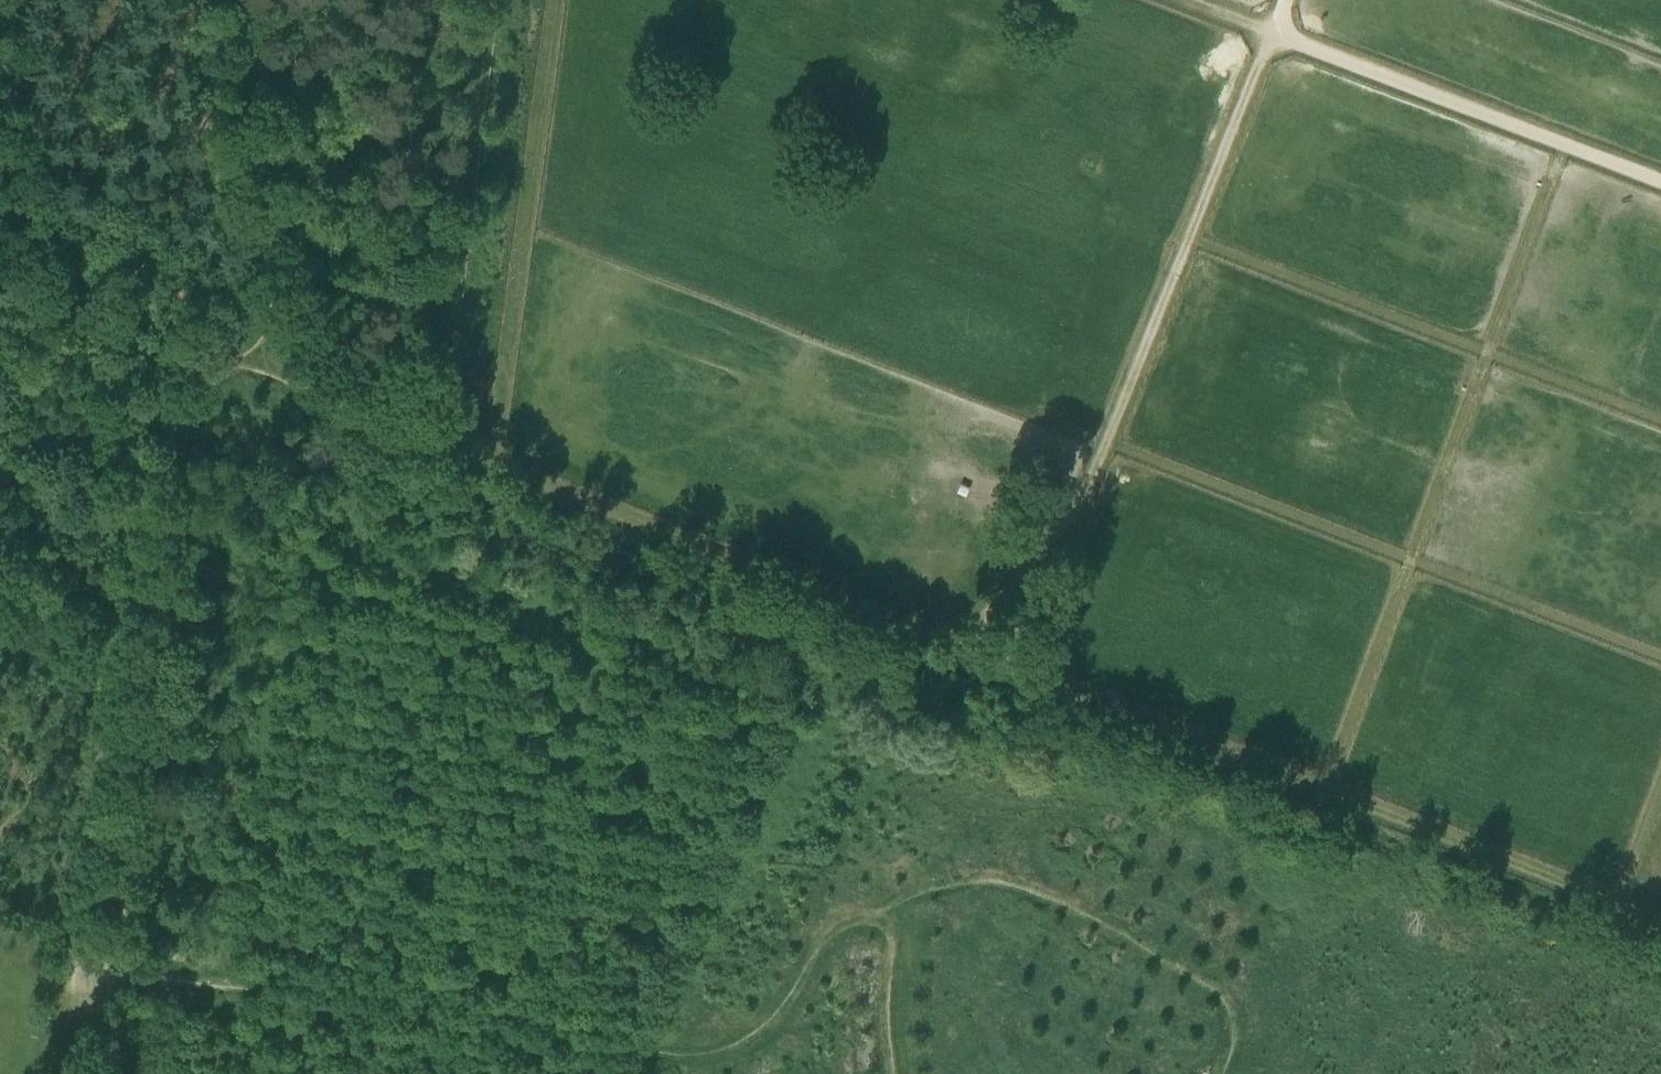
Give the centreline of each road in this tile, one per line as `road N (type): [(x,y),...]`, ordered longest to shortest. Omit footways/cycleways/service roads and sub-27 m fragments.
road 1 (track): [(1660,922),(425,440)]
road 2 (track): [(890,1073),(883,1018),(894,929),(888,915),(874,909),(852,907),(821,929),(788,1004),(737,1049),(702,1059),(115,974)]
road 3 (track): [(102,1073),(195,376),(206,348)]
road 4 (track): [(968,652),(988,606),(1087,490),(1288,0)]
road 5 (track): [(1660,180),(1189,0)]
road 6 (track): [(1218,1073),(1232,1052),(1219,990),(1007,878),(924,887),(868,908)]
road 7 (track): [(554,0),(490,466)]
road 8 (track): [(0,269),(425,440)]
road 9 (track): [(497,0),(447,384),(425,440)]

